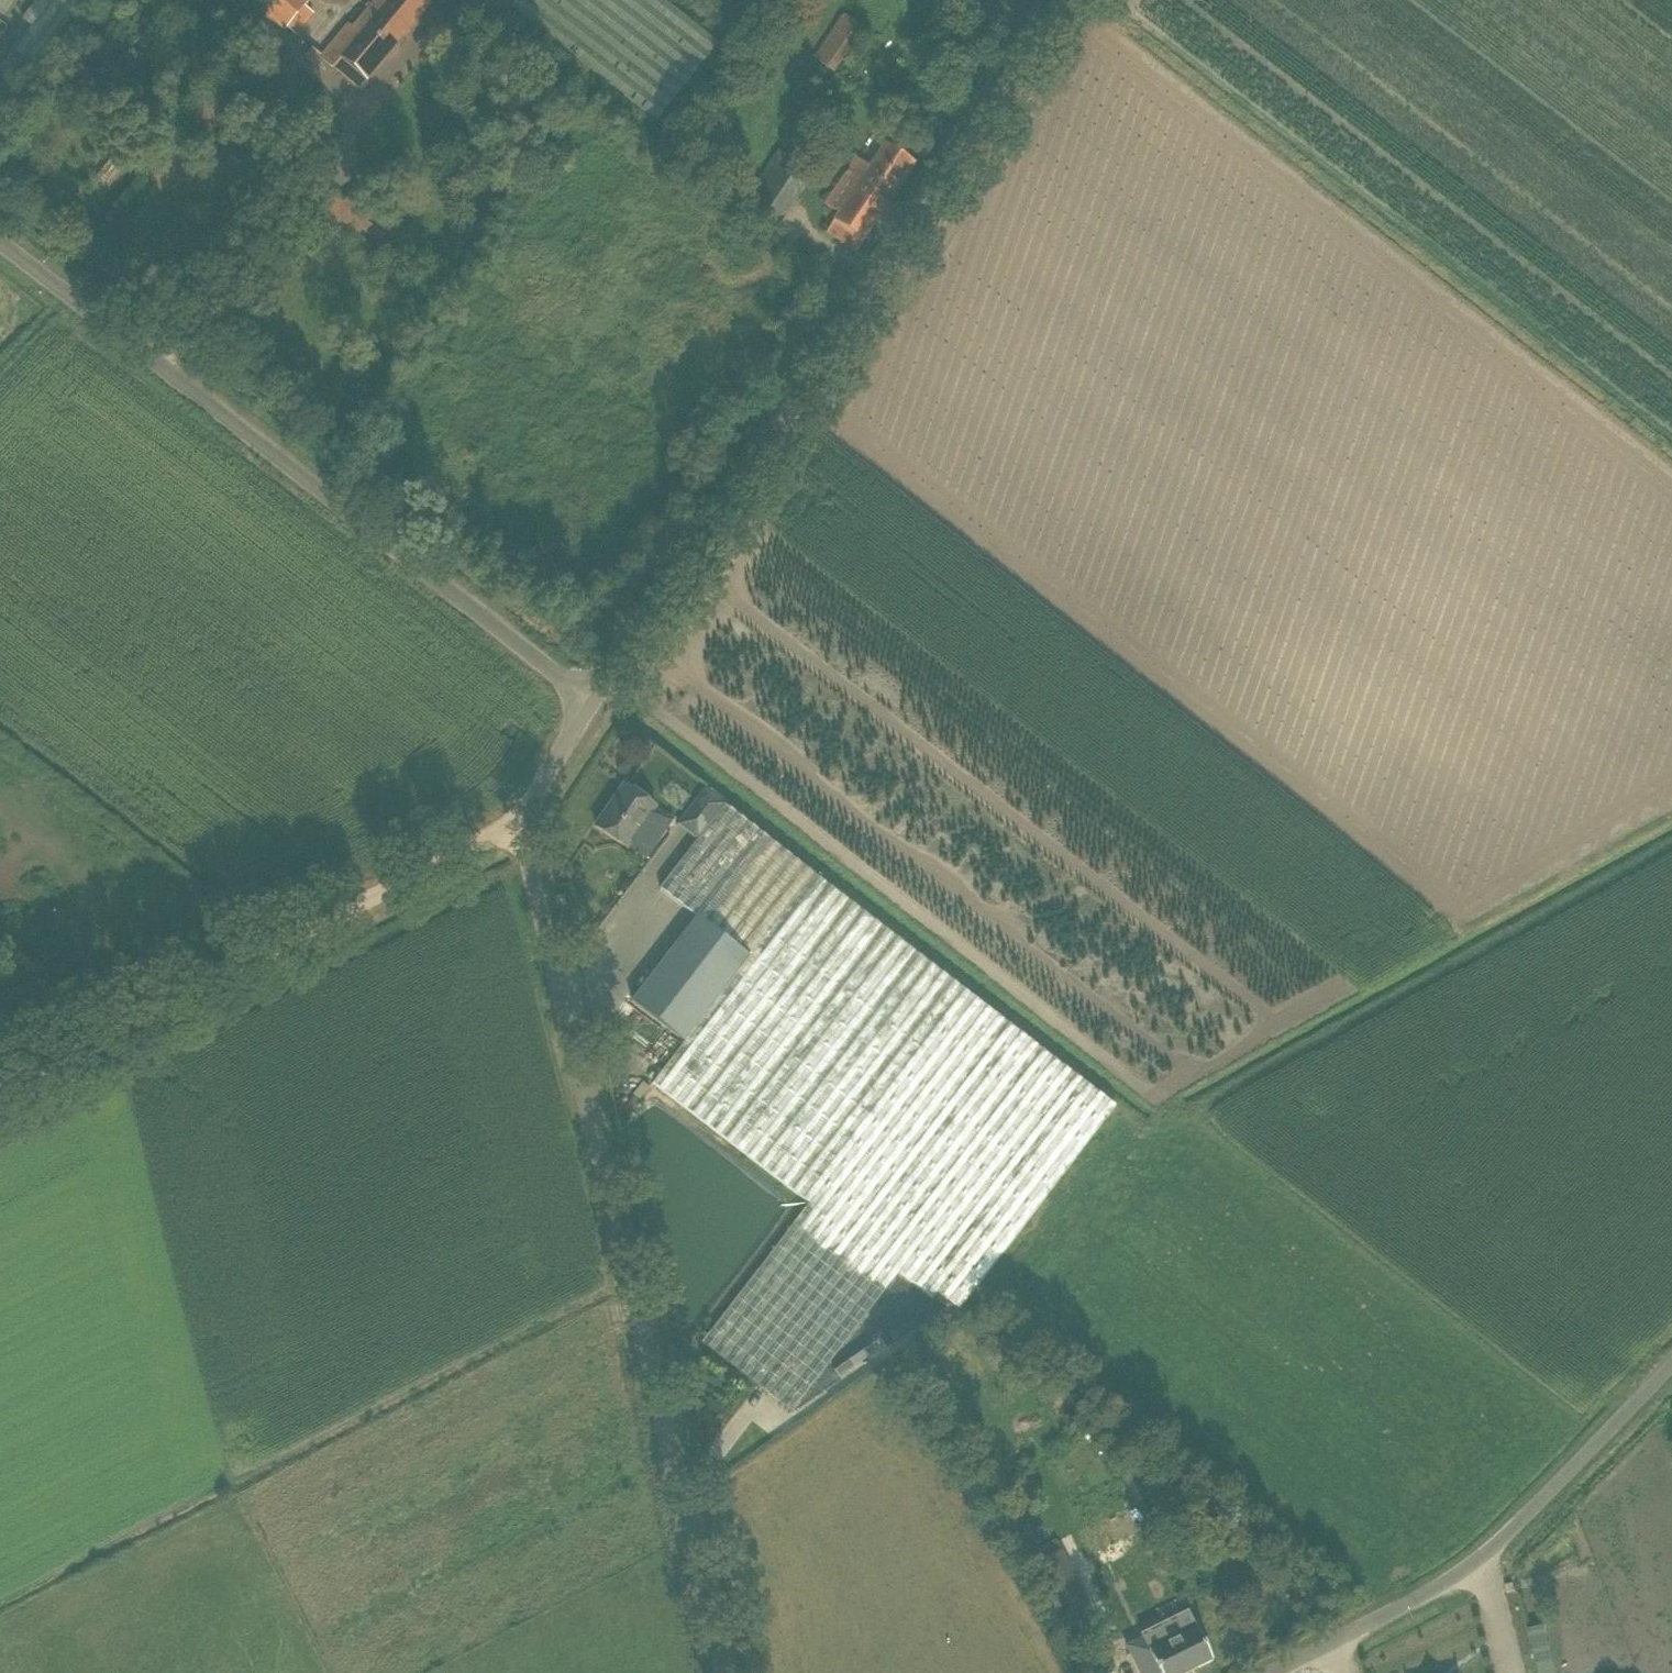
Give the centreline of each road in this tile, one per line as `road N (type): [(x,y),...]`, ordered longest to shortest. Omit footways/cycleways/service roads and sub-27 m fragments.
road 1 (unclassified): [(719,1672),(532,906),(526,842),(538,793),(599,705)]
road 2 (unclassified): [(599,705),(1072,0)]
road 3 (unclassified): [(599,705),(0,240)]
road 4 (track): [(0,1094),(533,815)]
road 5 (unclassified): [(1293,1672),(1438,1600),(1502,1550),(1671,1374)]

